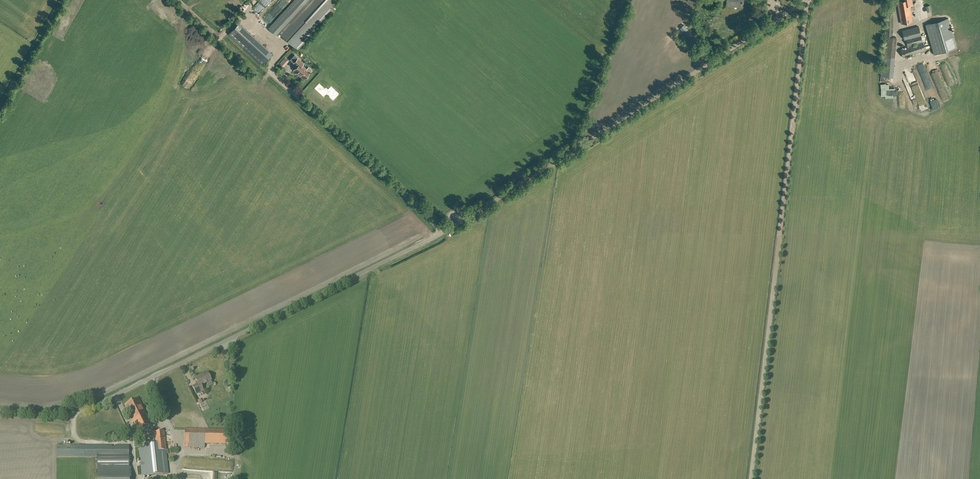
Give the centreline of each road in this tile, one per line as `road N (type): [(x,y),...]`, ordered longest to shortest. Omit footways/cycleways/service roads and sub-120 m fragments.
road 1 (unclassified): [(0,412),(58,415),(95,406),(436,237),(806,0)]
road 2 (track): [(751,478),(808,0)]
road 3 (track): [(63,0),(0,110)]

